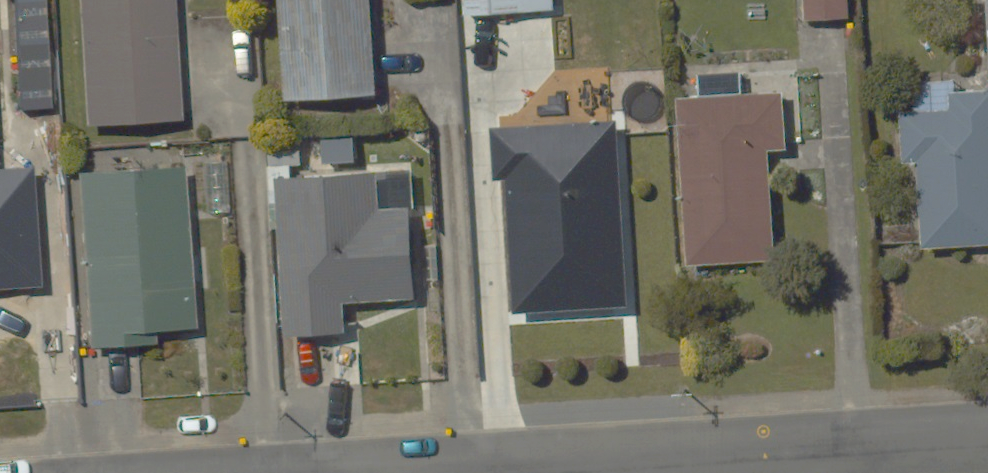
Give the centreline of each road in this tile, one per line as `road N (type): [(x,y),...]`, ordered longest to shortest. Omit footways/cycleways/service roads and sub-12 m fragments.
road 1 (residential): [(603,472),(987,449)]

